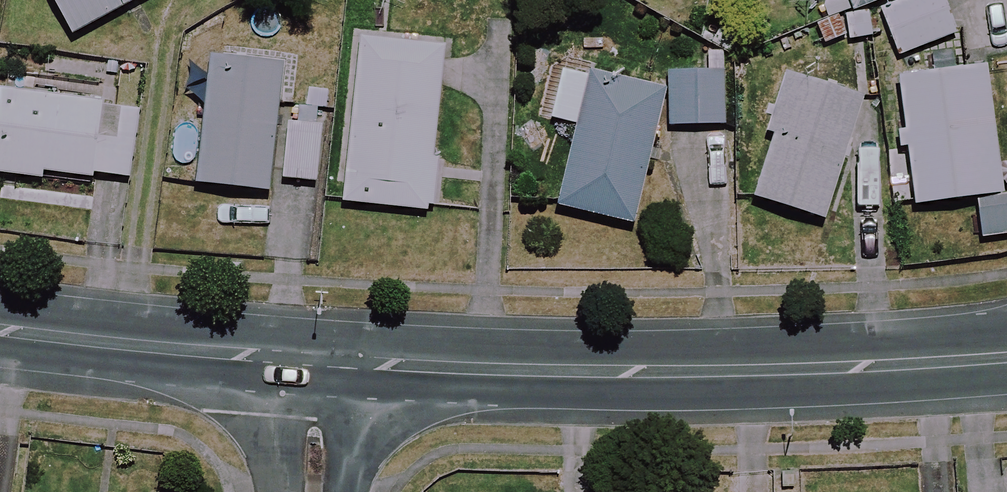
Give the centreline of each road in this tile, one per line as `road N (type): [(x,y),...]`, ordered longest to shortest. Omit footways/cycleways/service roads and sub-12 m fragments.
road 1 (tertiary): [(1006,354),(628,371),(319,363)]
road 2 (tertiary): [(319,363),(0,329)]
road 3 (residential): [(311,491),(319,363)]

